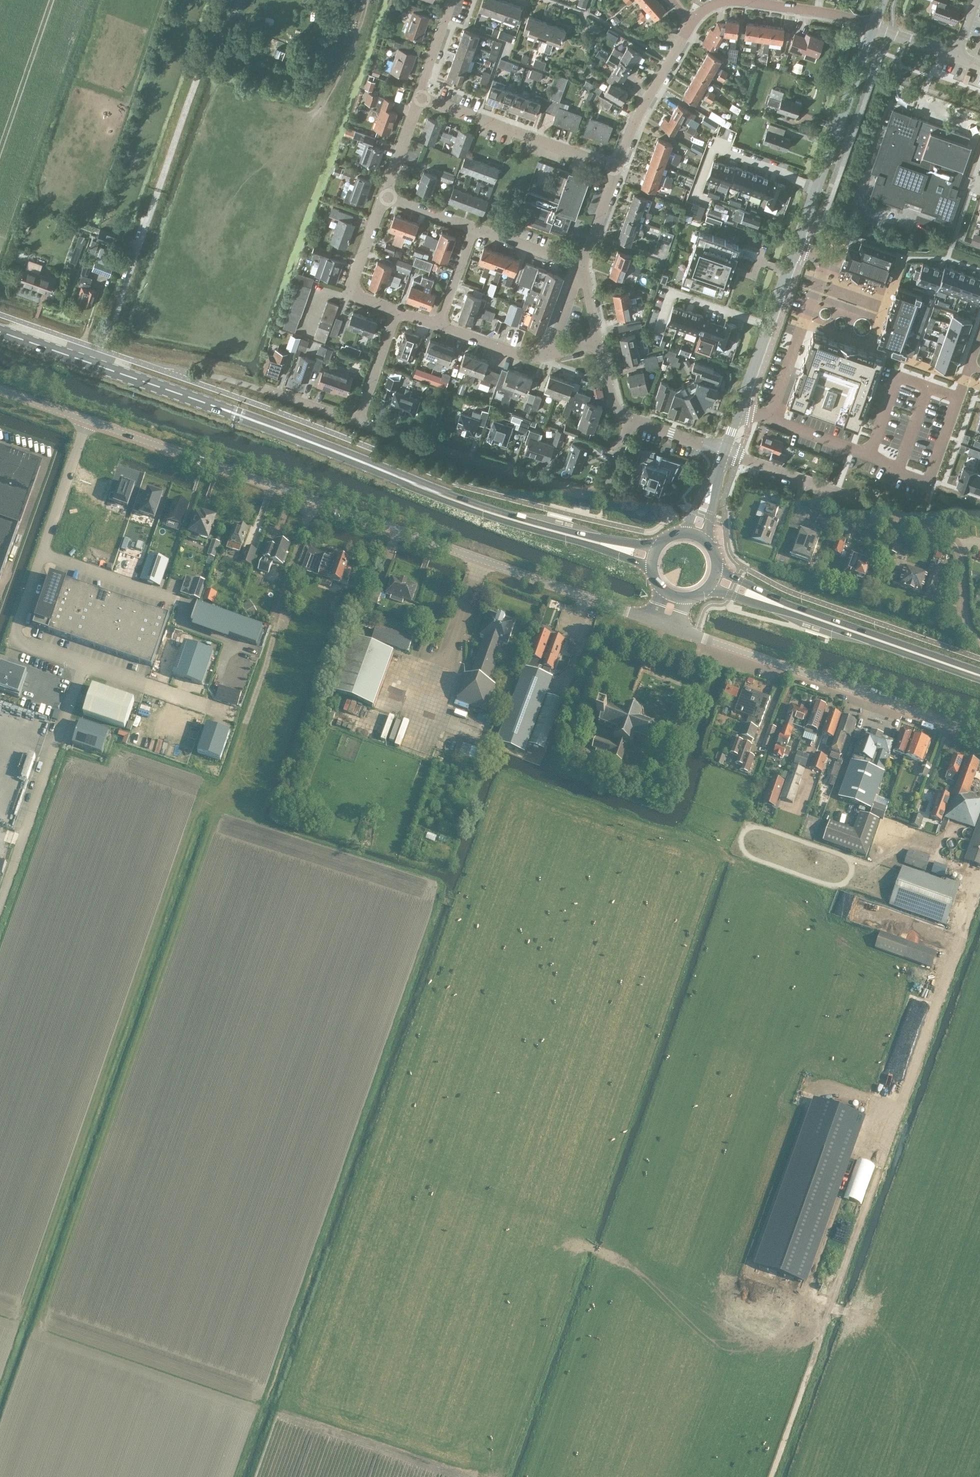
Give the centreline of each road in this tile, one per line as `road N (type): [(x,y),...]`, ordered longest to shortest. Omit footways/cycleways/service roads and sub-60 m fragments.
road 1 (unclassified): [(655,618),(85,418)]
road 2 (primary): [(238,415),(417,489),(650,567)]
road 3 (primary): [(654,548),(496,509),(238,415)]
road 4 (residential): [(979,640),(966,622),(962,557),(951,533),(725,452)]
road 5 (residential): [(630,419),(606,484),(587,493),(359,424)]
road 6 (tertiary): [(979,732),(675,626)]
road 7 (residential): [(772,418),(923,481),(970,367)]
road 8 (primary): [(707,587),(979,678)]
road 9 (primary): [(979,670),(769,595),(717,567)]
road 10 (track): [(979,886),(889,1136)]
road 11 (unclassified): [(83,661),(0,903)]
road 12 (primary): [(238,415),(0,330)]
road 13 (tertiary): [(797,247),(874,26)]
road 14 (residential): [(617,167),(421,97)]
road 15 (residential): [(772,418),(826,257),(797,247)]
road 16 (unclassified): [(41,552),(12,636),(83,661)]
road 17 (residential): [(693,24),(617,167)]
road 18 (residential): [(398,312),(362,299),(354,285),(387,196)]
road 19 (unclassified): [(85,418),(41,552)]
road 20 (unclassified): [(41,552),(173,598)]
road 21 (residential): [(874,26),(738,1)]
road 22 (unclassified): [(83,661),(206,703)]

